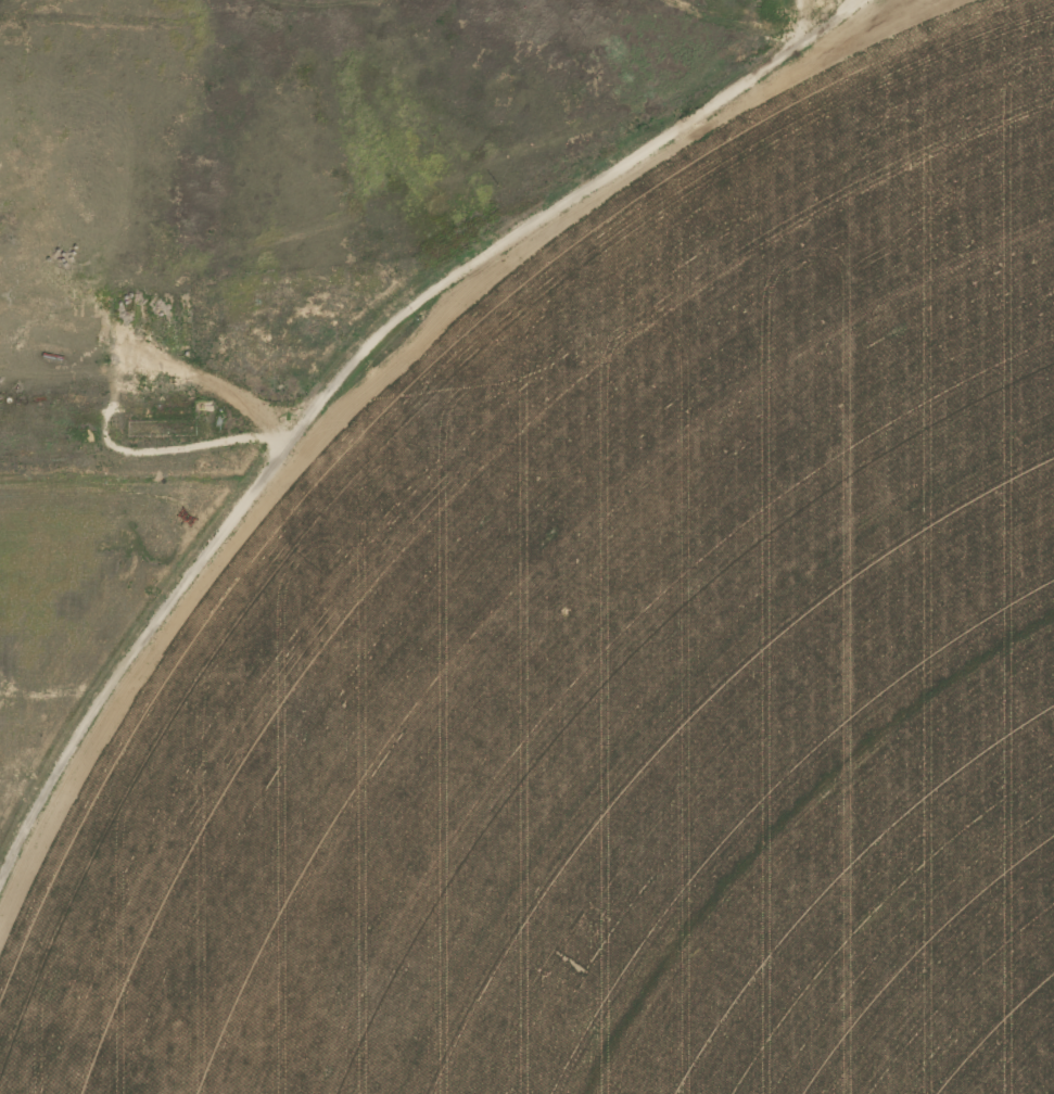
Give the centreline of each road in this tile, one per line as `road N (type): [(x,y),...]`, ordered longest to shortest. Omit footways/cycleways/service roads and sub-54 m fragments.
road 1 (residential): [(770,1093),(816,0)]

